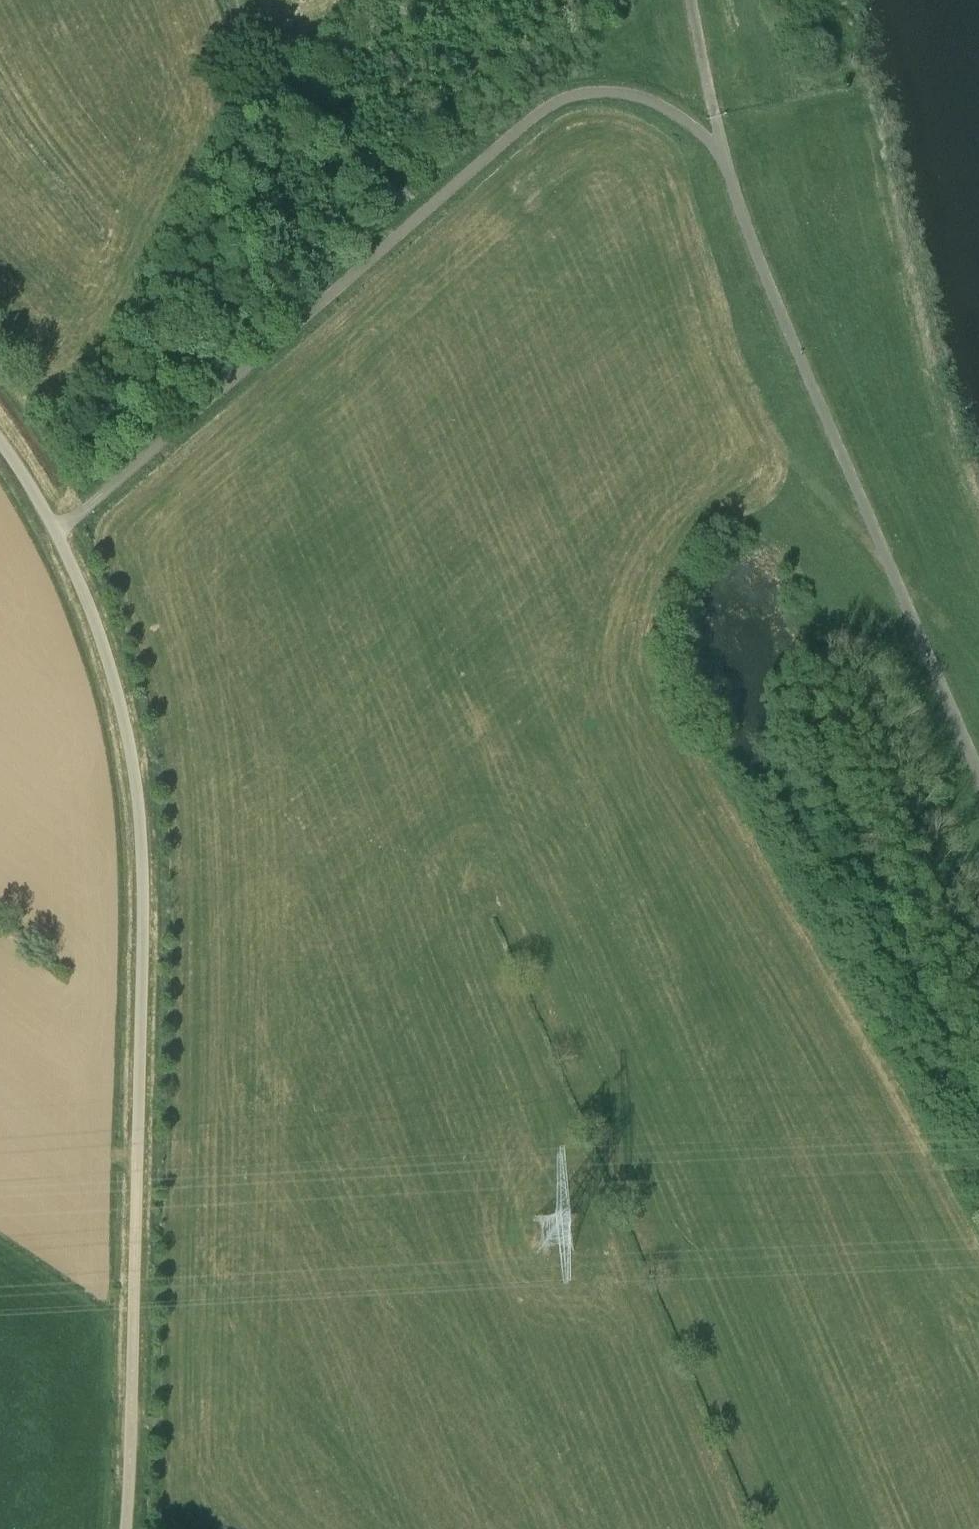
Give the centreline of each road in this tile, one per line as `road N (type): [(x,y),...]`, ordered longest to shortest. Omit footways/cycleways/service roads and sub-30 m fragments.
road 1 (unclassified): [(127,1528),(145,975),(137,778),(122,696),(90,602),(0,444)]

